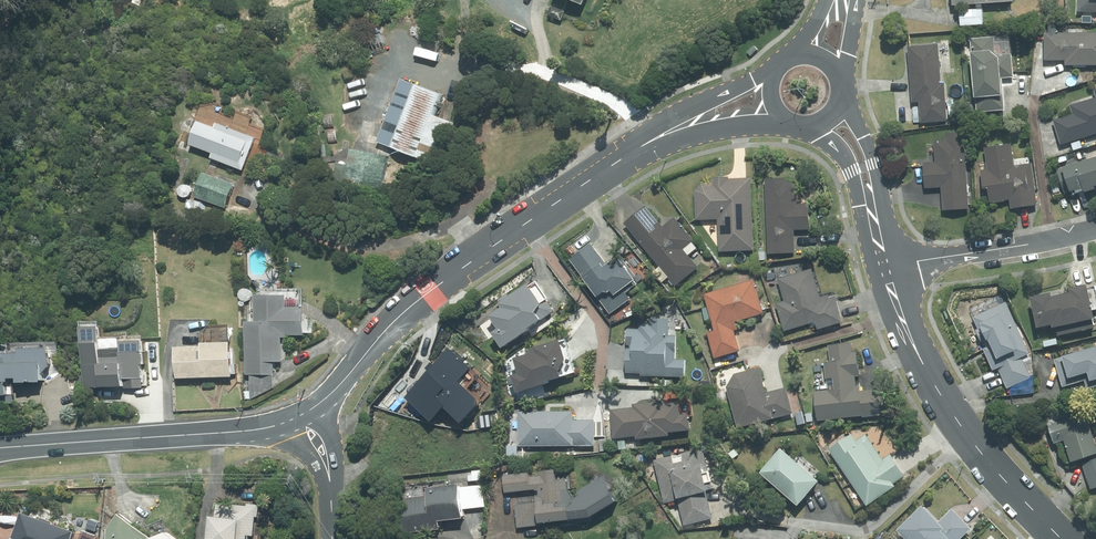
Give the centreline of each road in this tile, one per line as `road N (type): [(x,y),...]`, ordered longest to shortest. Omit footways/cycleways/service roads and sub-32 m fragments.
road 1 (tertiary): [(662,134),(440,283),(321,403)]
road 2 (residential): [(884,264),(909,337),(955,418),(1064,538)]
road 3 (secondary): [(283,424),(0,451)]
road 4 (residential): [(884,264),(1095,230)]
road 5 (residential): [(840,101),(864,137),(880,191),(874,226)]
road 6 (tertiary): [(662,134),(771,79)]
road 7 (residential): [(874,226),(845,158),(811,127)]

